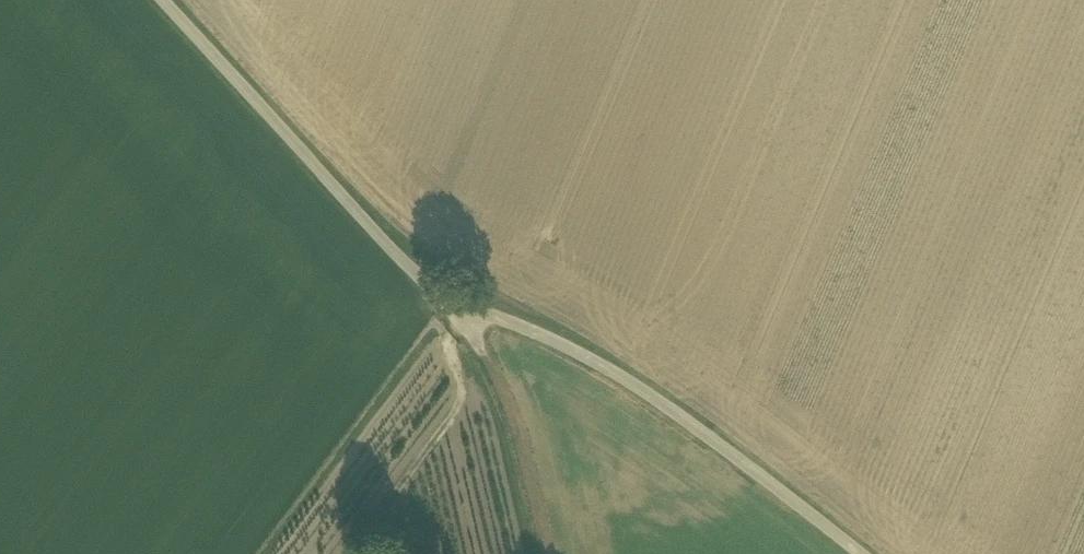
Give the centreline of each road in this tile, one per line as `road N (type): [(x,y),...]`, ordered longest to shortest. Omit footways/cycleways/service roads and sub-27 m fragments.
road 1 (unclassified): [(858,553),(671,407),(423,286),(161,0)]

